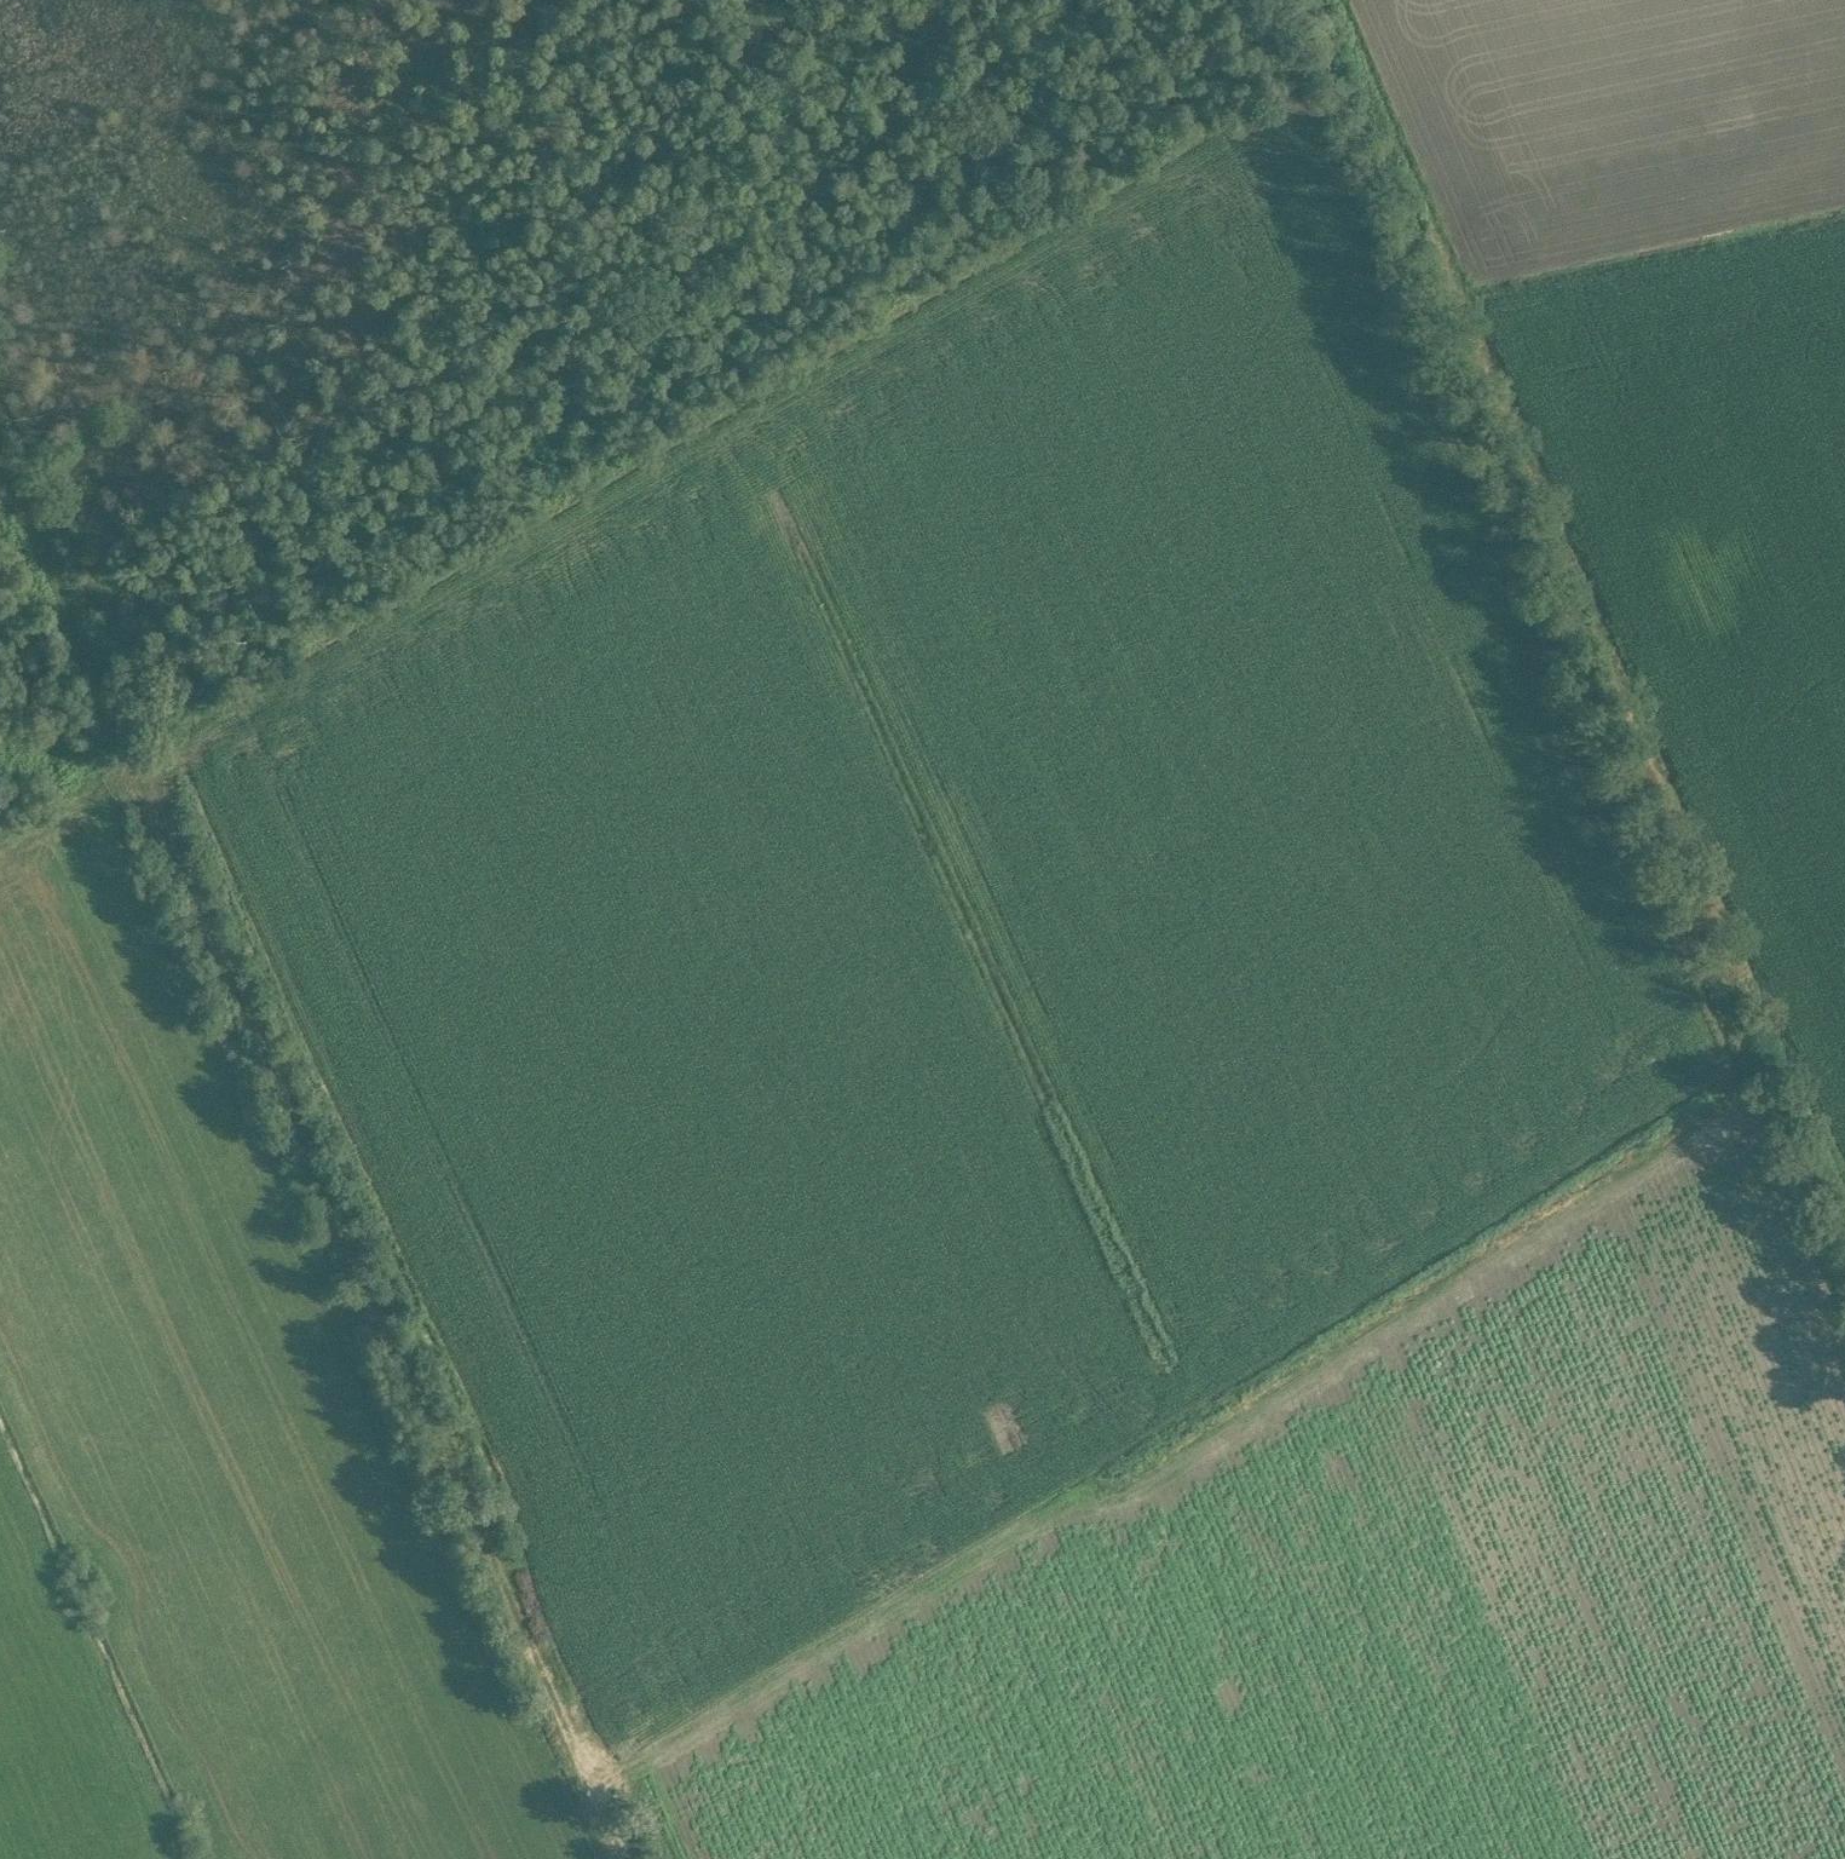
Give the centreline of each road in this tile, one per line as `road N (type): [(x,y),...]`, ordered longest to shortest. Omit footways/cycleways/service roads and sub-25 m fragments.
road 1 (track): [(631,1858),(0,466)]

